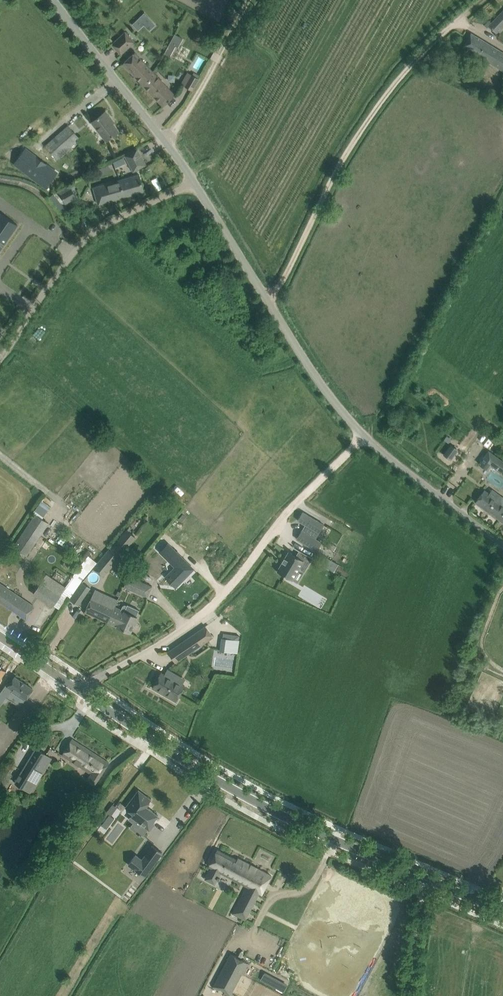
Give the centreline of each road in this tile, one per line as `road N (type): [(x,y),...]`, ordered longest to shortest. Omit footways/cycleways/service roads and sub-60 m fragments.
road 1 (tertiary): [(424,878),(222,784),(82,693)]
road 2 (unclassified): [(364,438),(280,519),(212,608),(82,693)]
road 3 (track): [(481,0),(406,70),(376,112),(271,305)]
road 4 (unclassified): [(364,438),(326,393),(193,182)]
road 5 (unclassified): [(193,182),(53,0)]
road 6 (unclassified): [(502,544),(364,438)]
road 7 (unclassified): [(53,278),(86,238),(193,182)]
road 8 (track): [(250,0),(166,142)]

